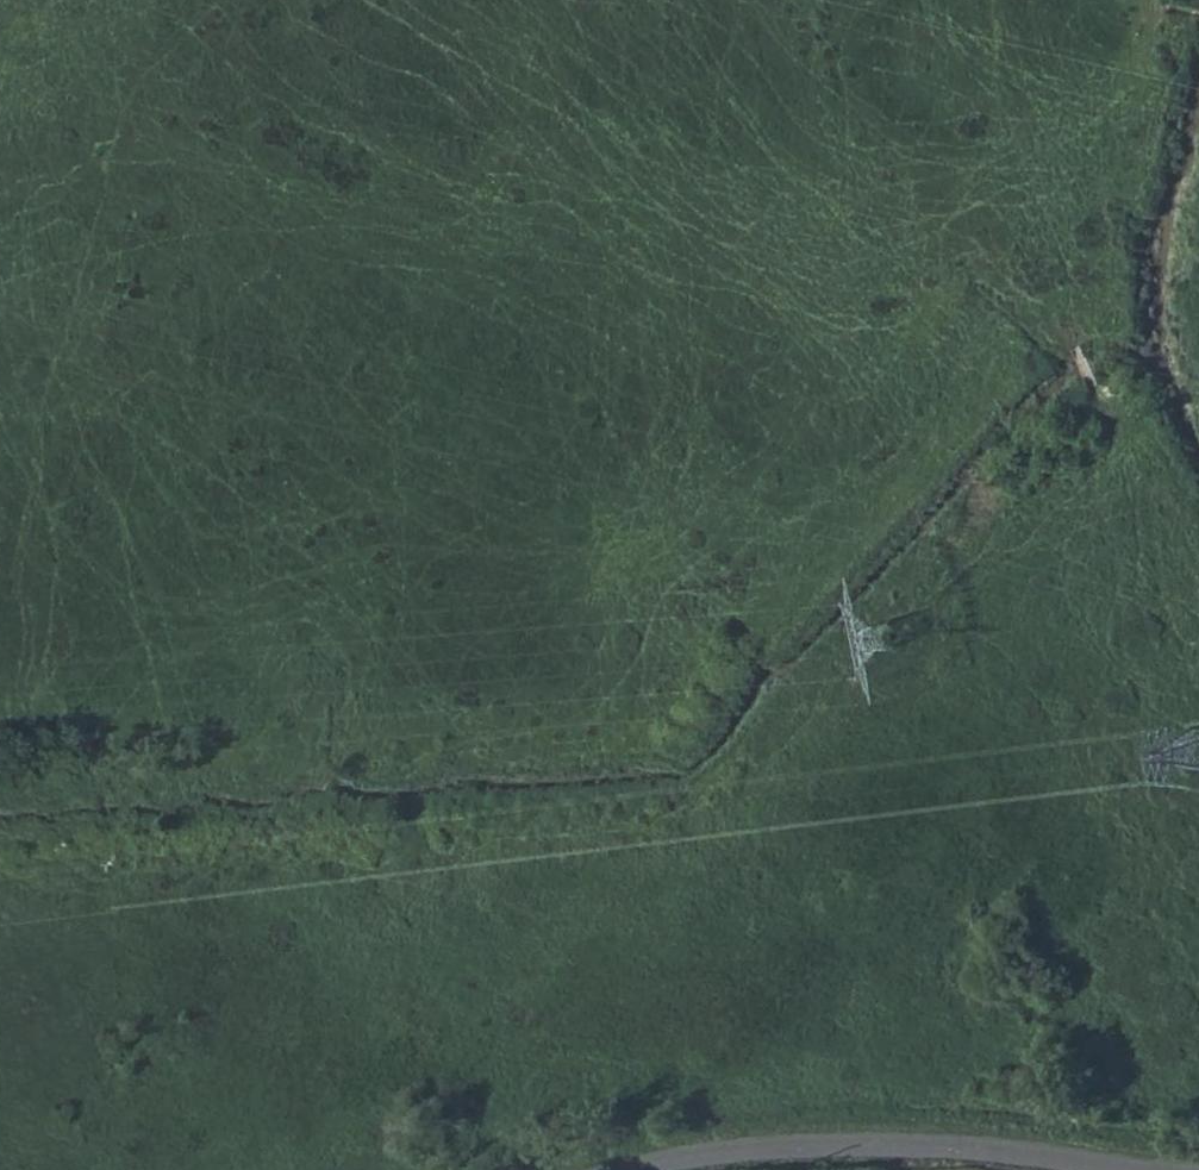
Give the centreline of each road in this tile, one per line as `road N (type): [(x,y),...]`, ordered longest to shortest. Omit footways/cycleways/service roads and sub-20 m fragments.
road 1 (unclassified): [(1122,1169),(907,1145),(774,1147),(632,1169)]

